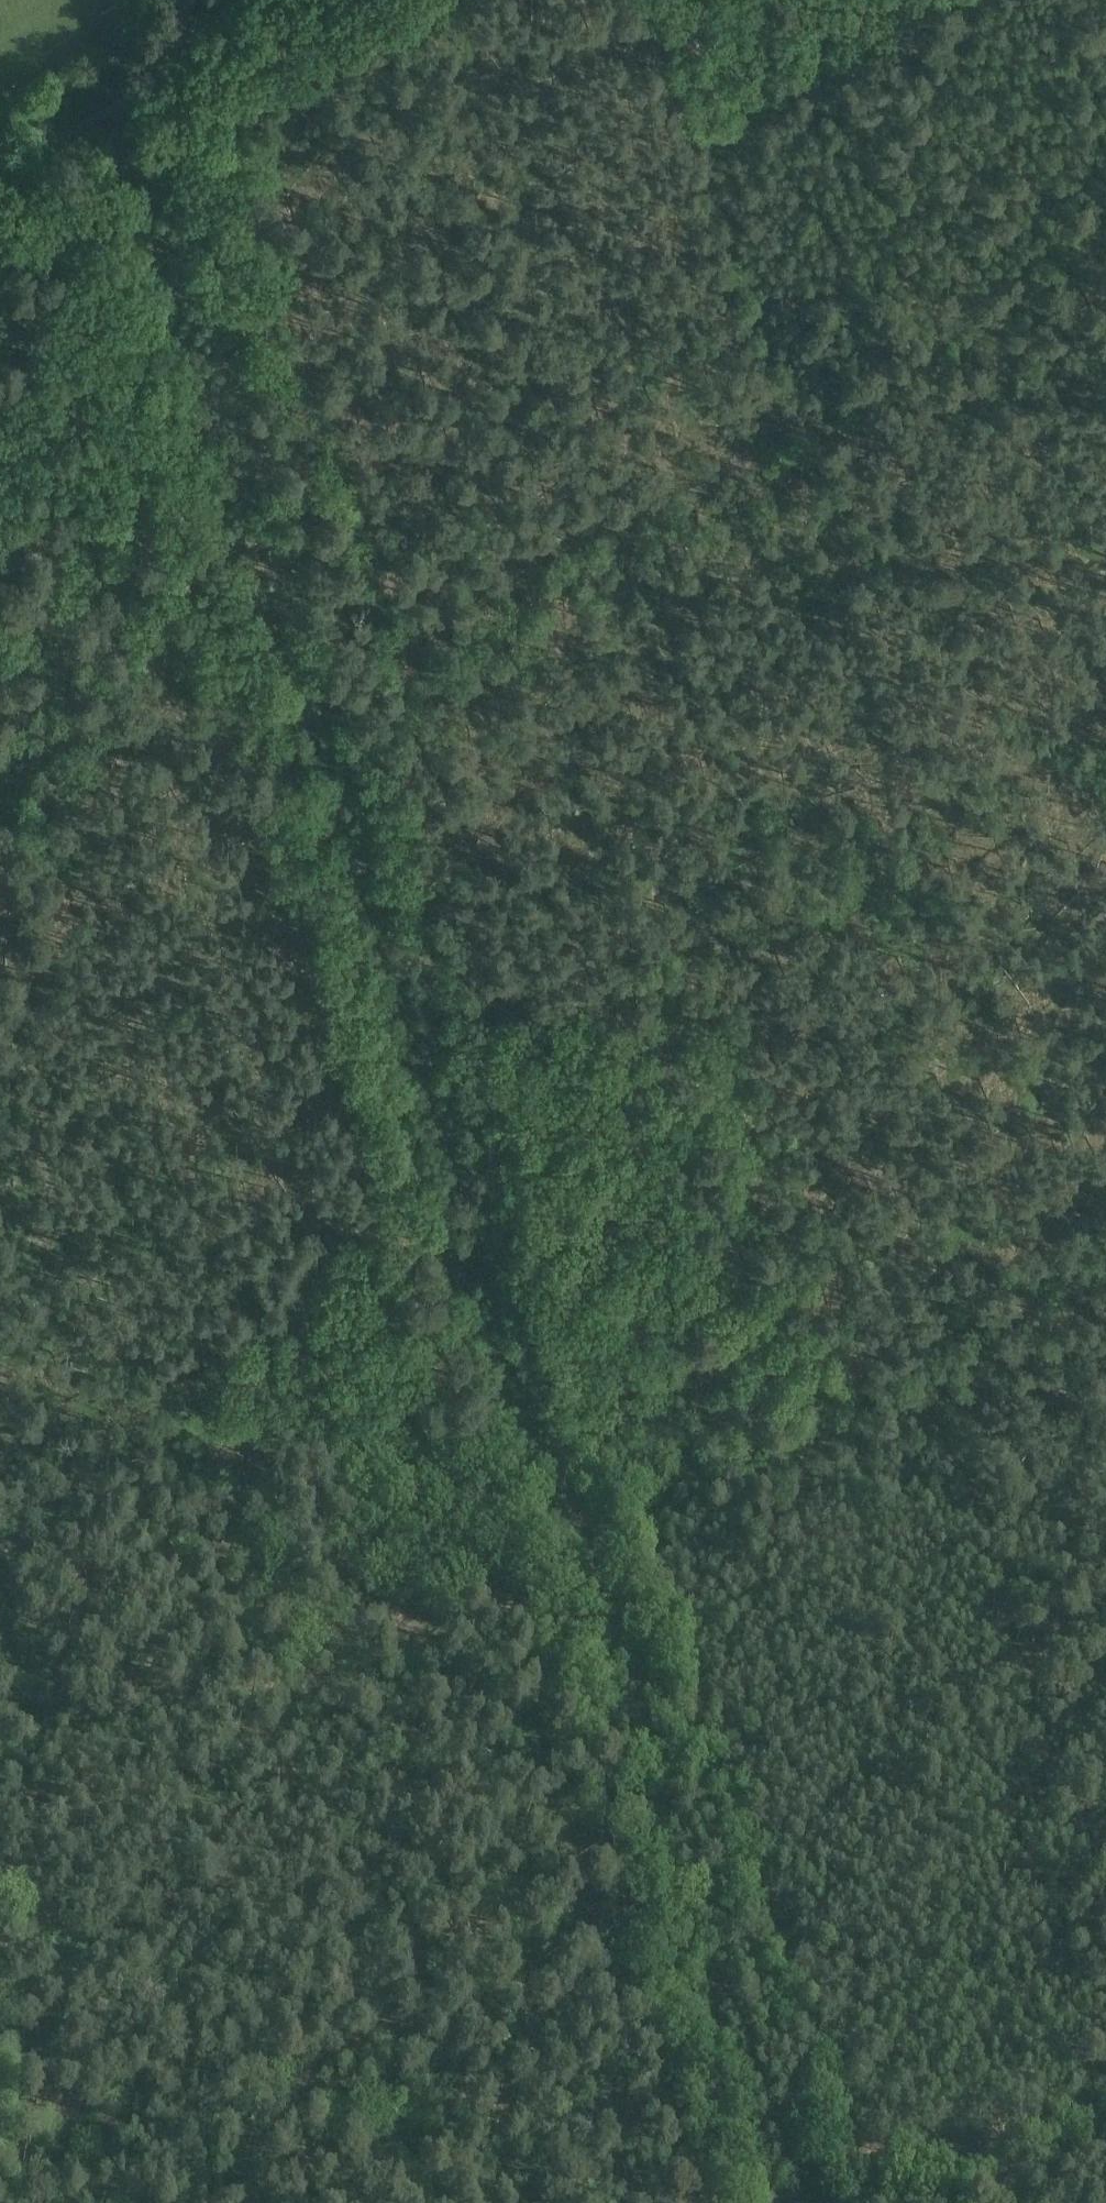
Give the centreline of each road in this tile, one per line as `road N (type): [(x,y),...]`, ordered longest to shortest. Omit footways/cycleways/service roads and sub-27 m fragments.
road 1 (track): [(136,174),(794,2202)]
road 2 (track): [(636,0),(683,109),(710,129),(759,110),(946,0)]
road 3 (track): [(136,174),(171,159),(268,85),(412,0)]
road 4 (track): [(0,392),(102,193),(130,162)]
road 5 (track): [(0,121),(115,54)]
road 6 (track): [(115,54),(136,174)]

